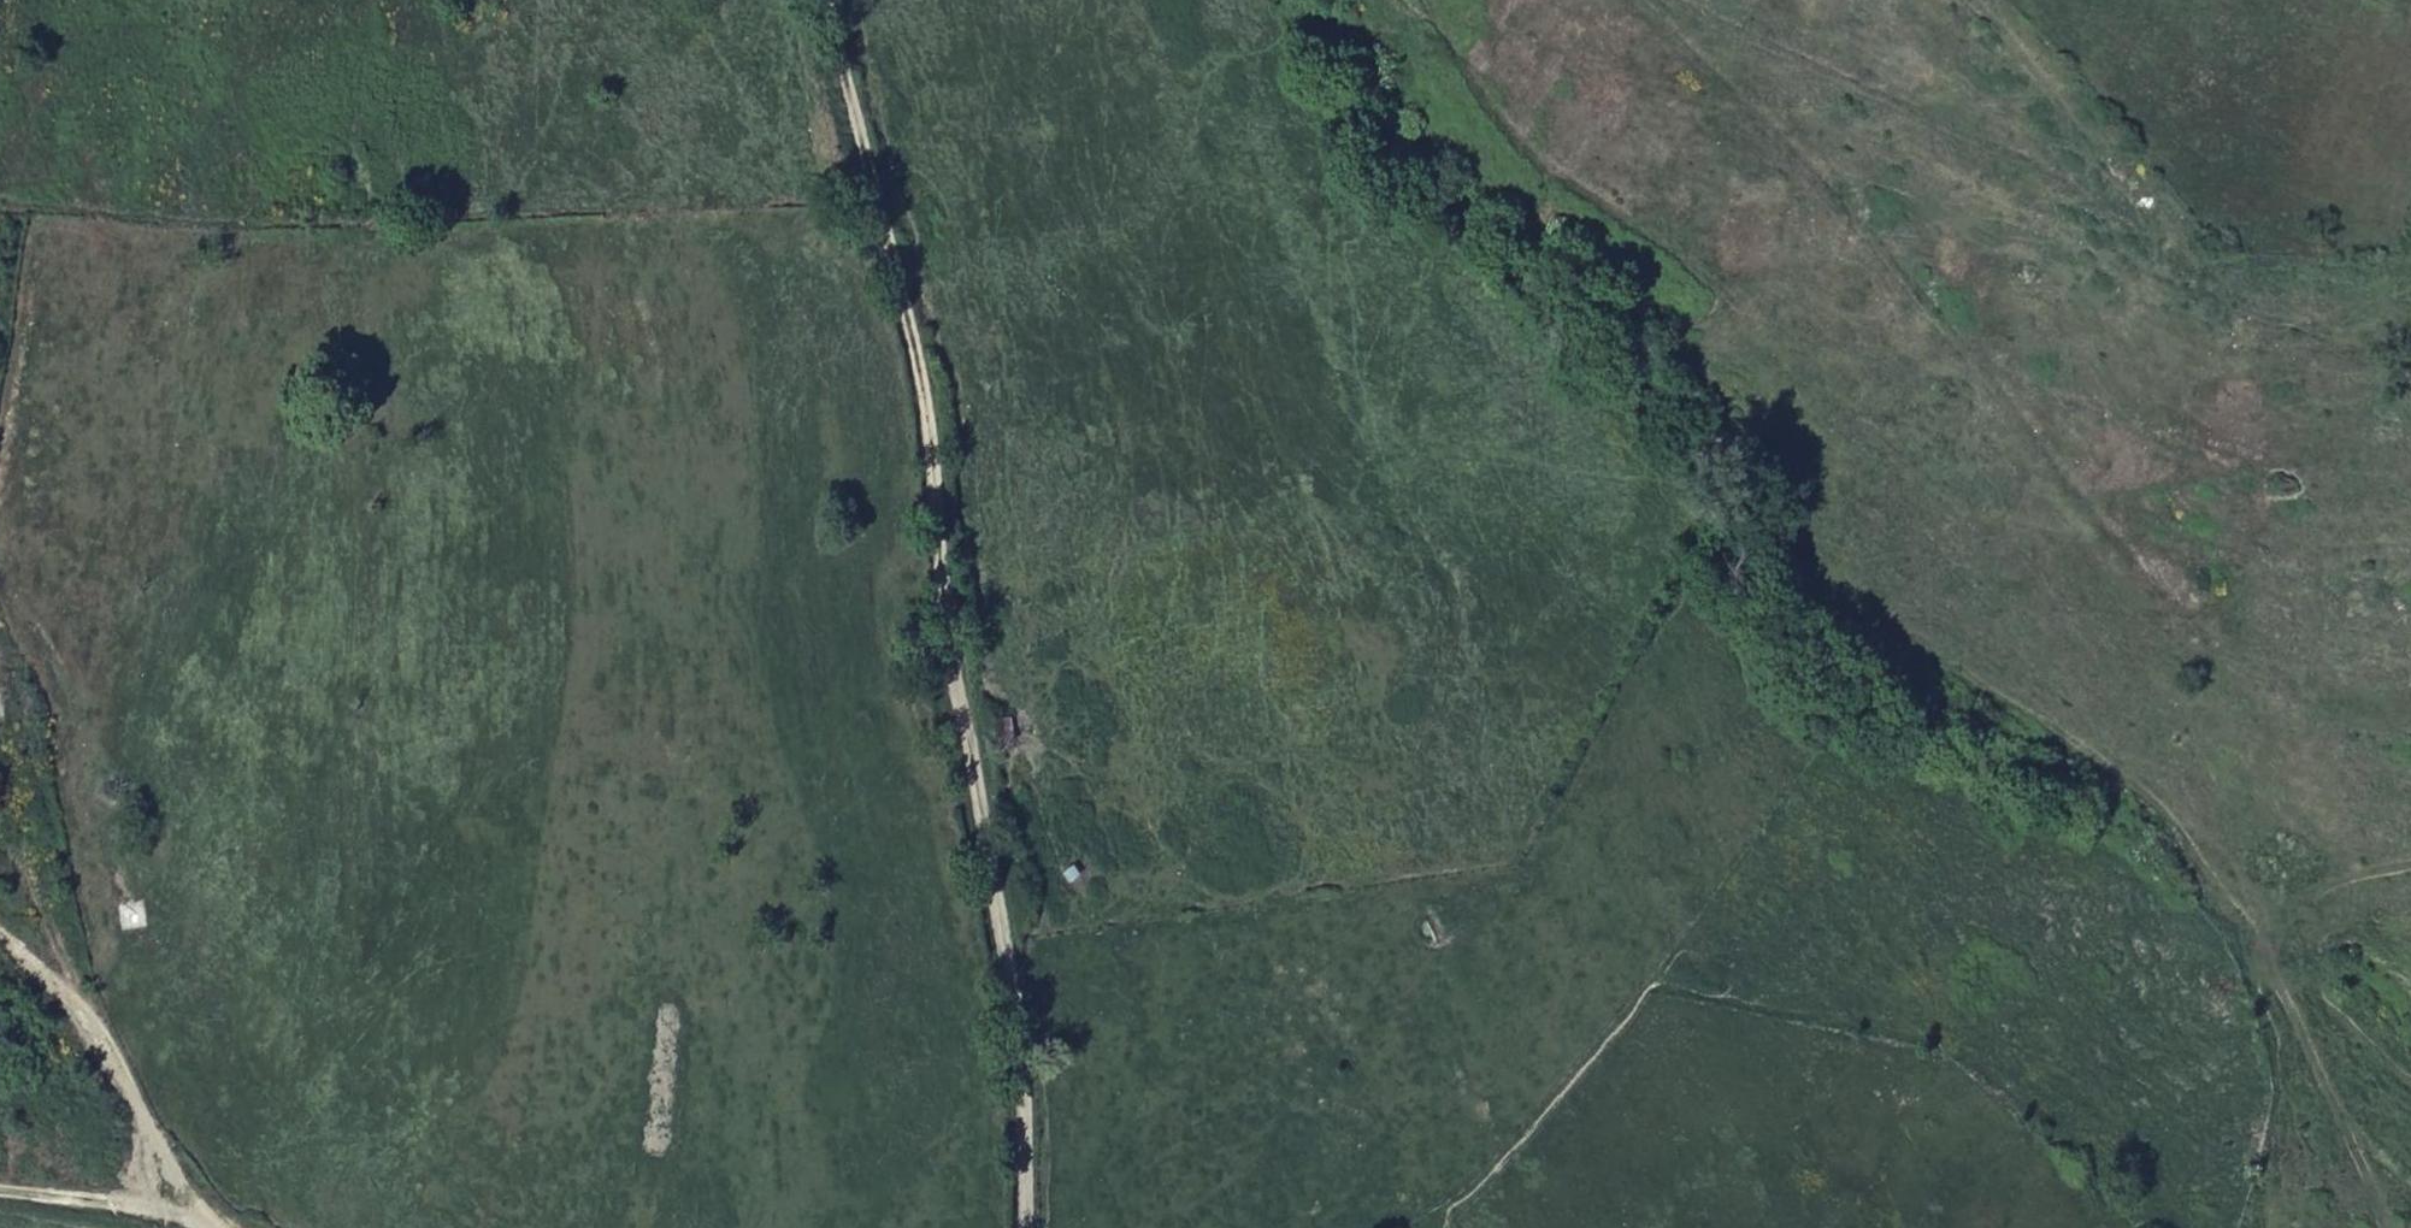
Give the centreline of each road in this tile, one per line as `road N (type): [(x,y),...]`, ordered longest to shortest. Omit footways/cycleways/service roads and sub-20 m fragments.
road 1 (track): [(1023,1227),(1021,1111),(1003,940),(943,578),(917,344),(827,0)]
road 2 (track): [(0,930),(59,988),(121,1075),(195,1226),(0,1183)]

